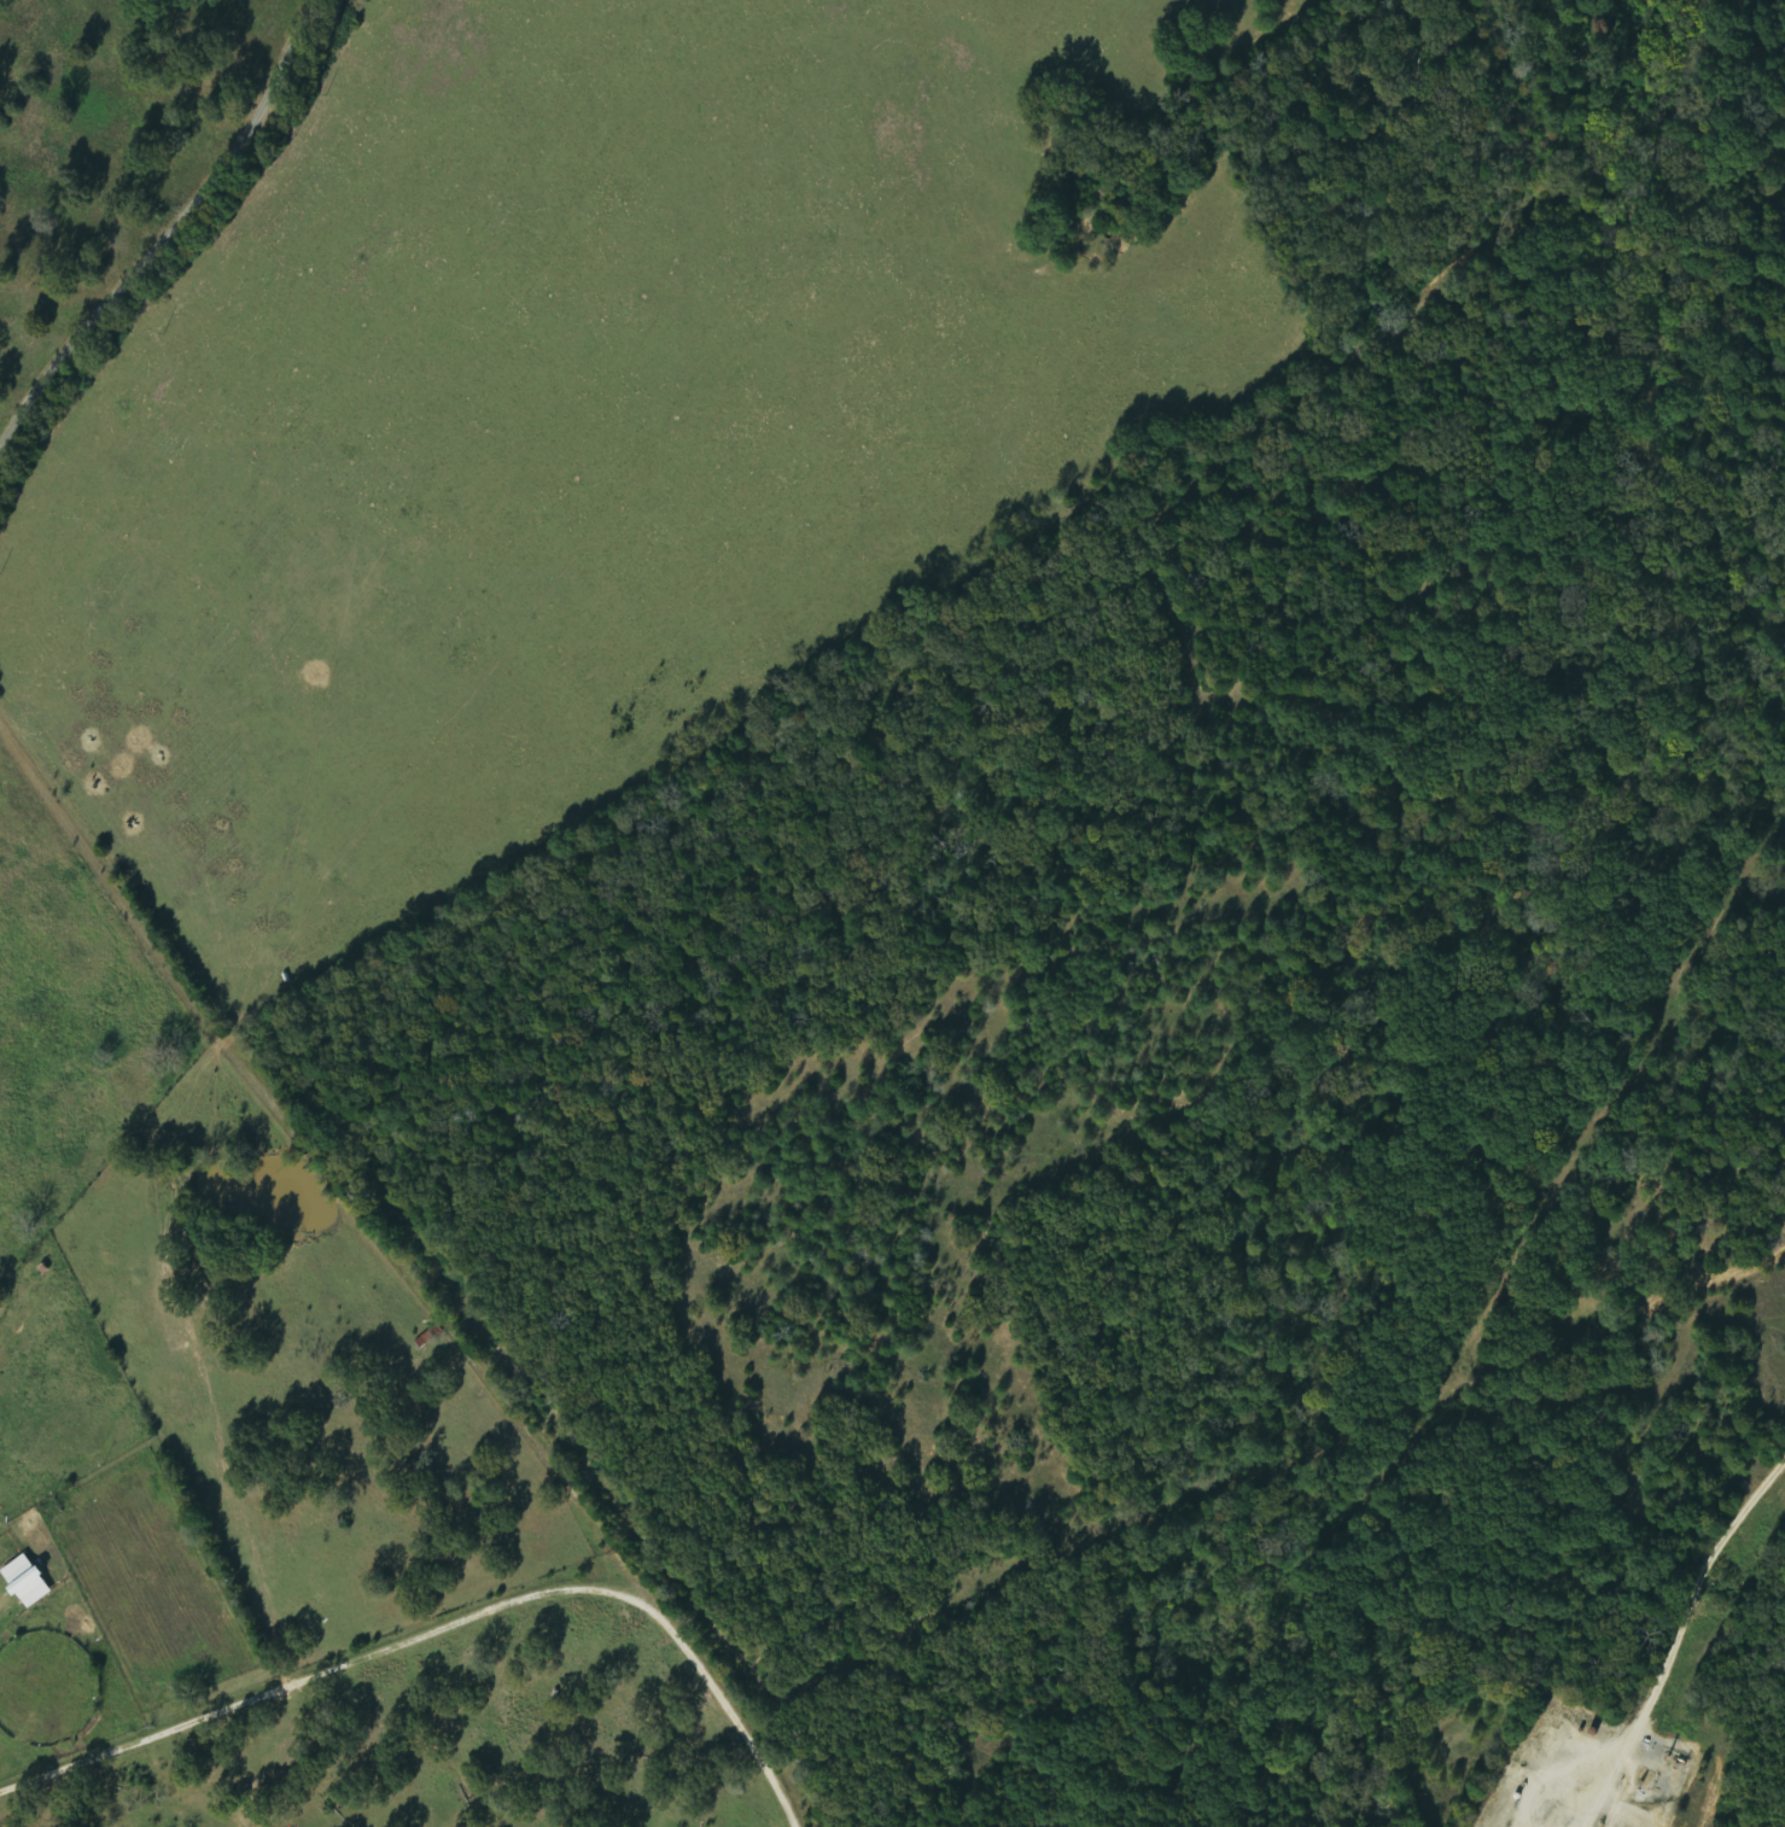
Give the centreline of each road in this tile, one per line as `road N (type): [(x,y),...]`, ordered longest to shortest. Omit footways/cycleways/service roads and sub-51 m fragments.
road 1 (residential): [(321,0),(252,130),(158,256),(65,351),(0,447)]

